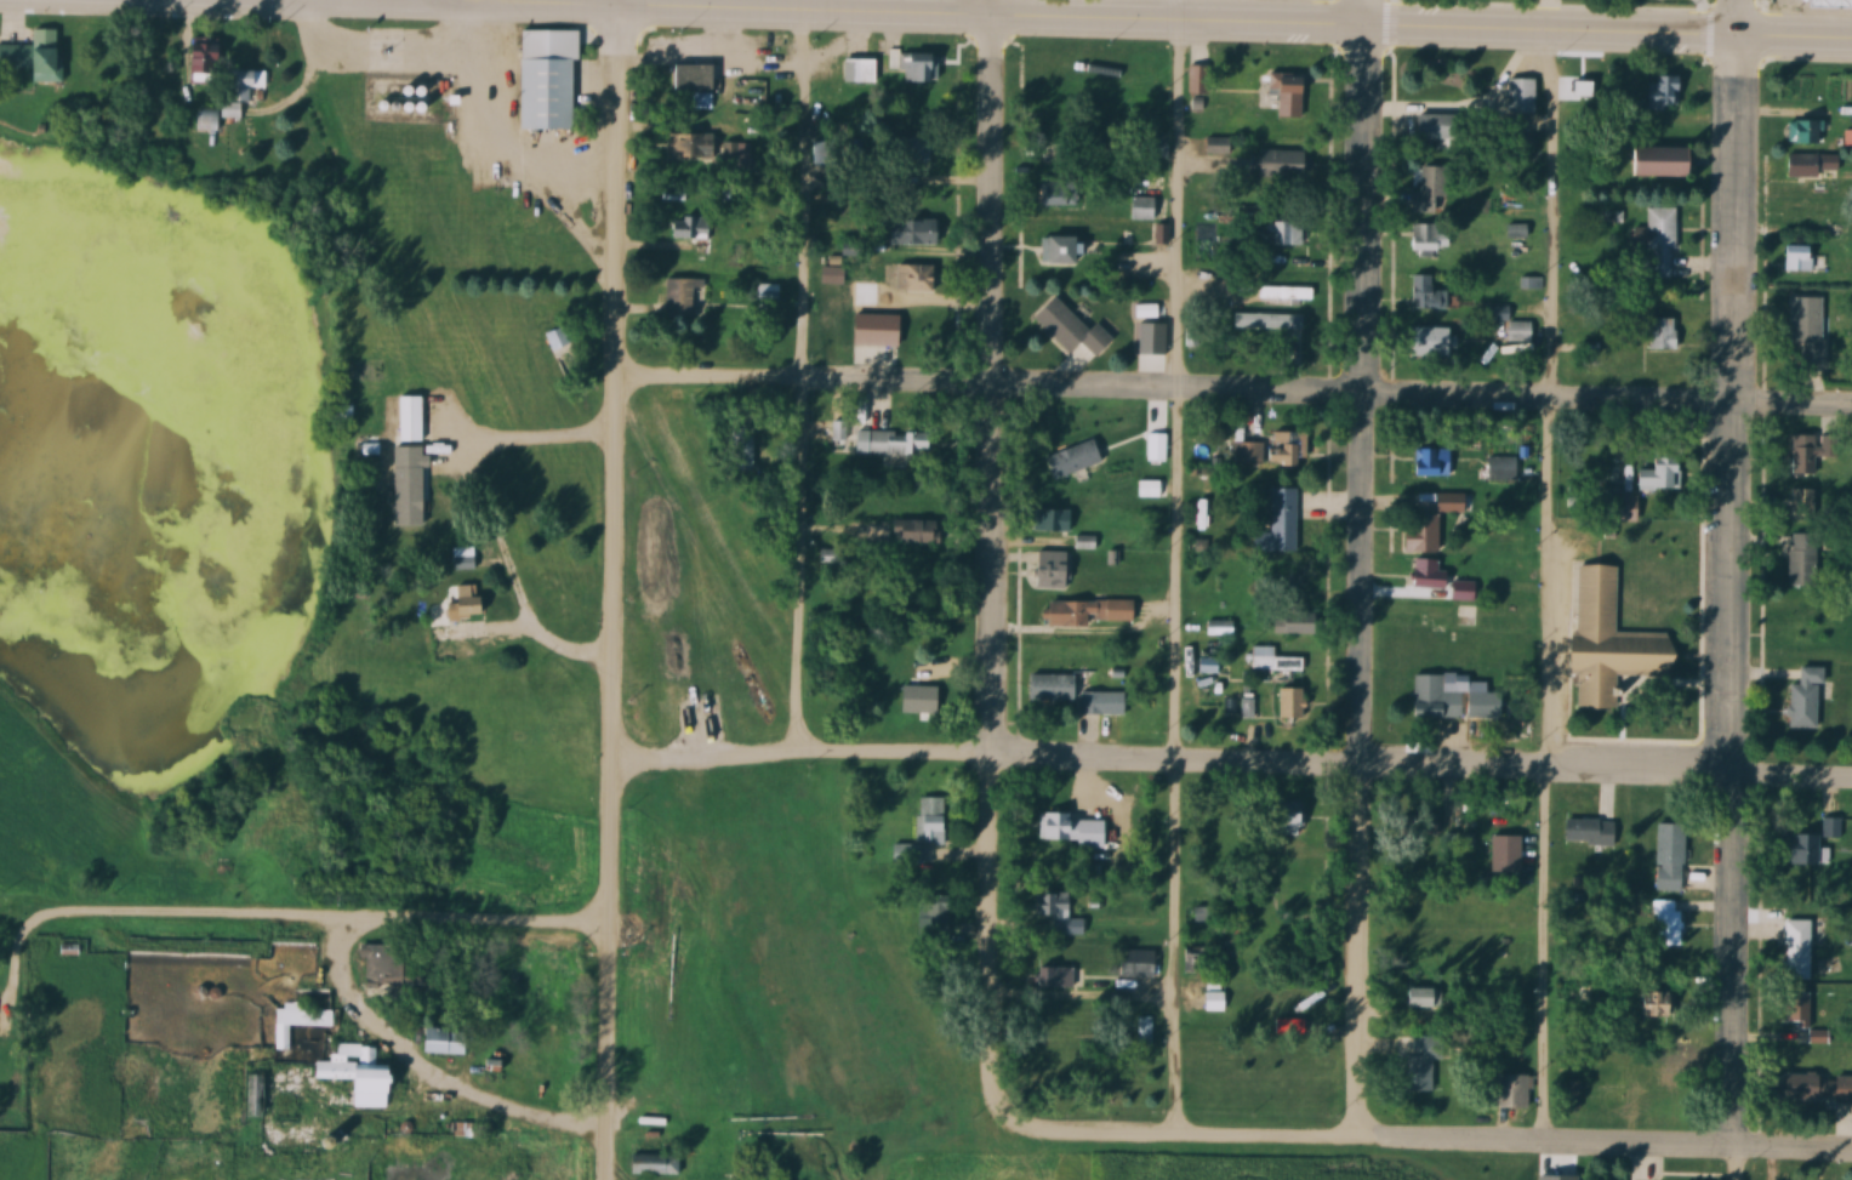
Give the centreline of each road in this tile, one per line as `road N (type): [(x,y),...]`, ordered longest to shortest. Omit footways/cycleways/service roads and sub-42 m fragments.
road 1 (residential): [(1851,779),(988,753),(611,768)]
road 2 (residential): [(617,378),(1851,405)]
road 3 (residential): [(616,8),(609,1179)]
road 4 (residential): [(1732,1179),(1723,775),(1736,44)]
road 5 (residential): [(990,1128),(993,13)]
road 6 (residential): [(1352,1140),(1368,29)]
road 7 (residential): [(1851,1152),(990,1128)]
road 8 (residential): [(27,916),(611,925)]
road 9 (primary): [(1851,44),(1368,29)]
road 10 (primary): [(993,13),(616,8)]
road 11 (primary): [(1368,29),(993,13)]
road 12 (primary): [(616,8),(316,0)]

